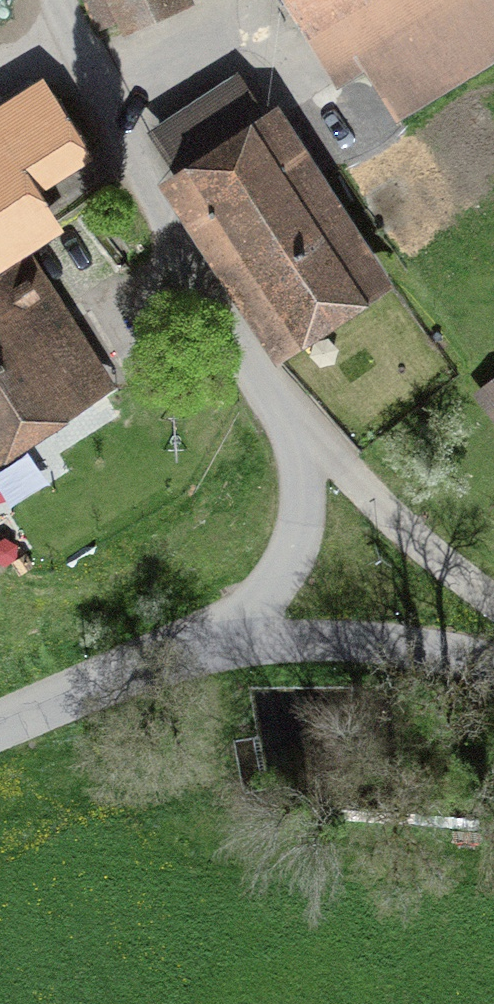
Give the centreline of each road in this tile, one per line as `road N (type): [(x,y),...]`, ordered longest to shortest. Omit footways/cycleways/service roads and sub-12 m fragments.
road 1 (unclassified): [(251,363),(176,237),(68,0)]
road 2 (unclassified): [(493,603),(418,545),(251,363)]
road 3 (unclassified): [(223,615),(330,614),(493,655)]
road 4 (unclassified): [(223,615),(257,558),(272,474),(251,363)]
road 5 (unclassified): [(0,718),(223,615)]

